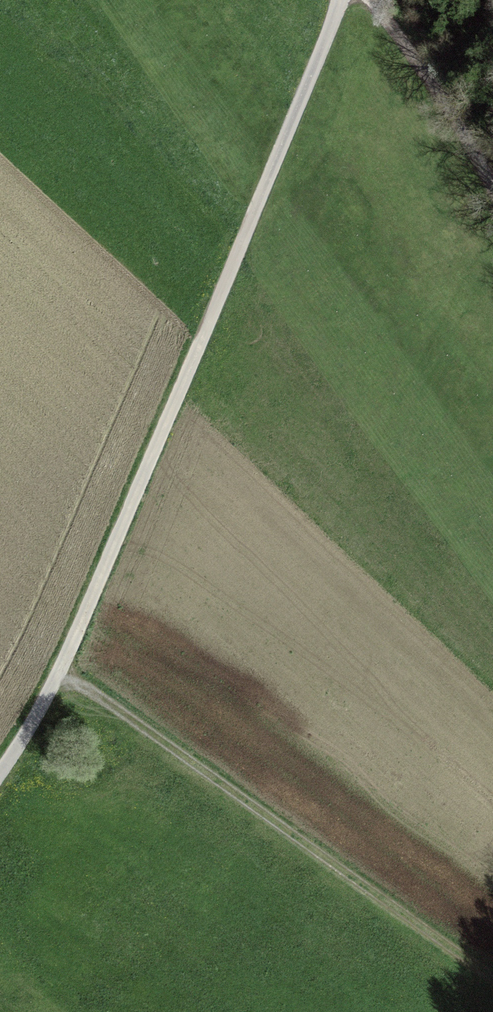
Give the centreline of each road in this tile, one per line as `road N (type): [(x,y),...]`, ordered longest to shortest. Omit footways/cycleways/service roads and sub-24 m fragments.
road 1 (track): [(343,0),(58,679),(0,772)]
road 2 (track): [(58,679),(87,691),(492,972)]
road 3 (track): [(382,0),(448,102),(492,206)]

